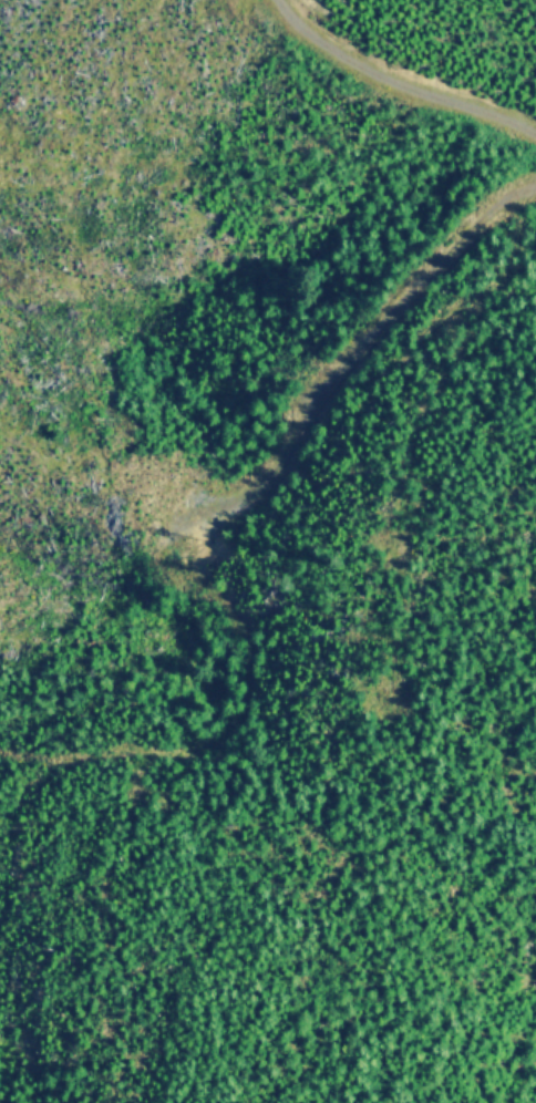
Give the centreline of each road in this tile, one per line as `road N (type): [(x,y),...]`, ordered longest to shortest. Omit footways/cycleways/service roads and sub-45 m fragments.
road 1 (track): [(535,191),(434,213),(246,474),(221,556)]
road 2 (track): [(535,178),(484,151),(443,95),(239,0)]

